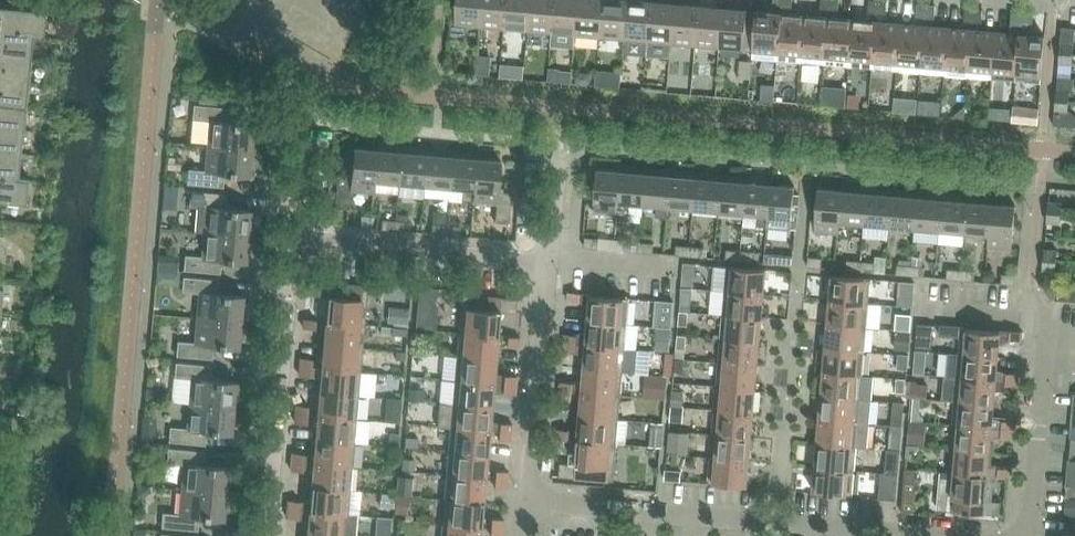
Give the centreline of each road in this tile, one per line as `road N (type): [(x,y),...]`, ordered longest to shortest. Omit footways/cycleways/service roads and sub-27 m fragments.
road 1 (residential): [(975,535),(528,501)]
road 2 (residential): [(262,535),(291,240)]
road 3 (residential): [(548,259),(291,240)]
road 4 (residential): [(528,501),(548,259)]
road 5 (residential): [(1026,535),(1040,307)]

